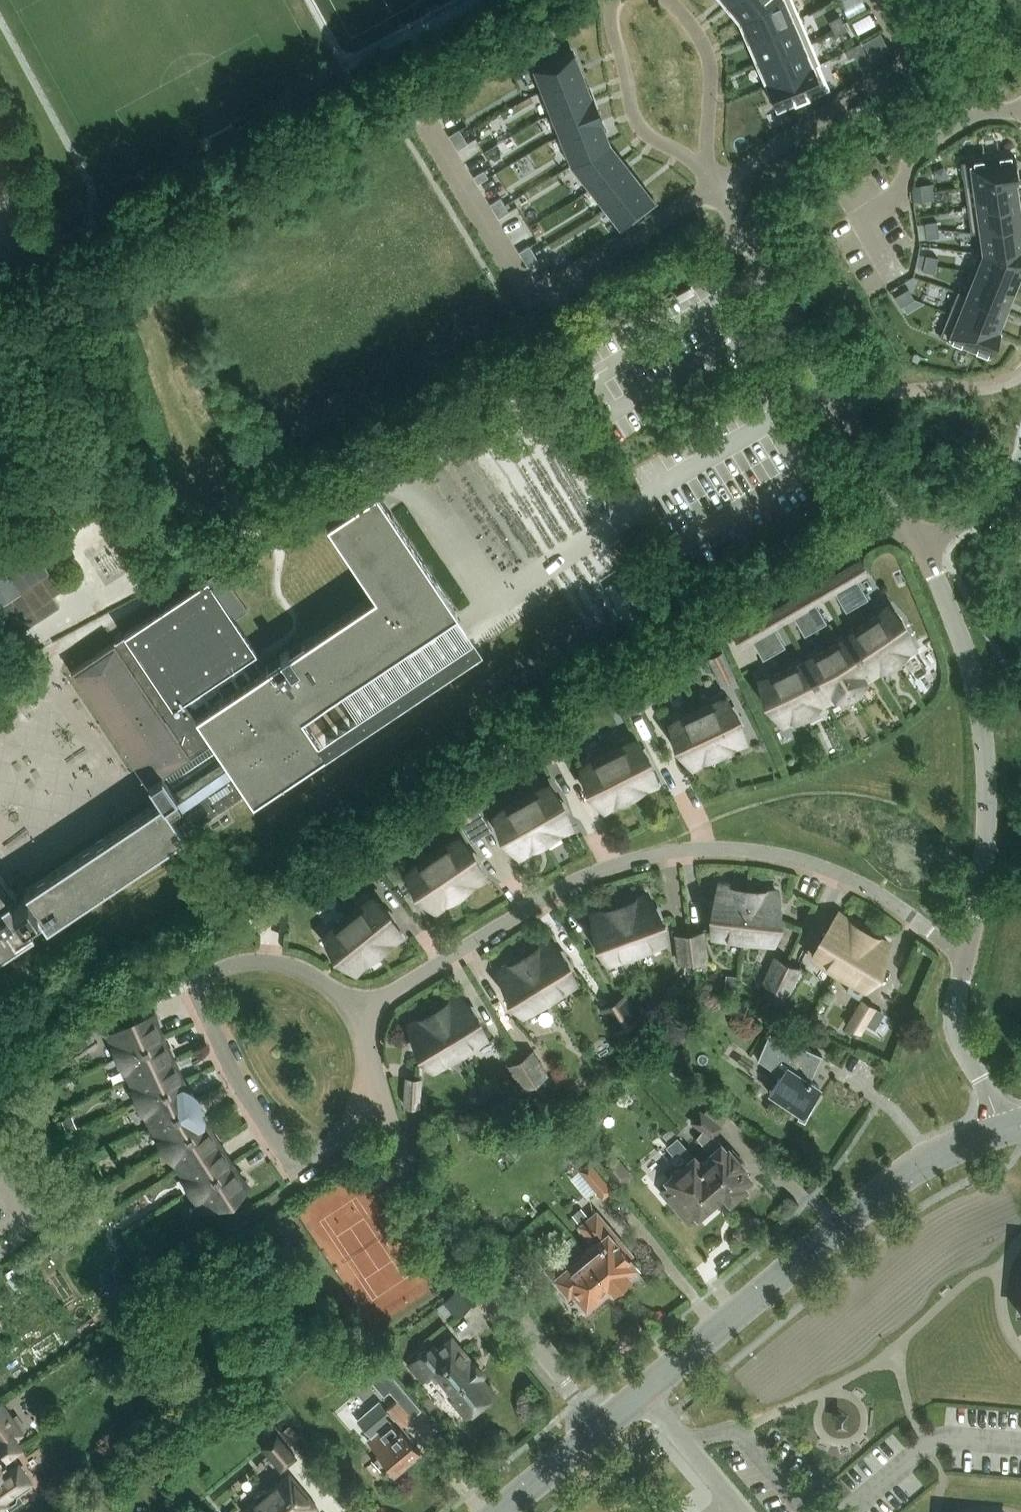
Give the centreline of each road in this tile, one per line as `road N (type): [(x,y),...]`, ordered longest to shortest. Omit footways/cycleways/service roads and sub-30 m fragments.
road 1 (residential): [(361,1013),(553,893),(666,853),(741,851),(802,862),(861,884),(968,952)]
road 2 (unclassified): [(601,1428),(894,1180),(1007,1129)]
road 3 (residential): [(371,1084),(331,1147),(308,1163),(289,1161),(232,1071),(194,986),(275,966),(319,983),(361,1013)]
road 4 (unclassified): [(968,952),(987,856),(986,758),(969,663),(920,541)]
road 5 (residential): [(601,1428),(439,1228),(371,1084)]
road 6 (unclassified): [(905,513),(746,239)]
road 7 (residential): [(905,513),(717,630)]
road 8 (unclassified): [(1007,1129),(955,1027),(968,952)]
road 9 (residential): [(615,0),(613,29),(641,127),(689,156)]
road 10 (residential): [(705,166),(711,63),(670,0)]
road 11 (unclassified): [(920,541),(1001,494),(1020,457)]
road 12 (unclassified): [(500,1511),(601,1428)]

